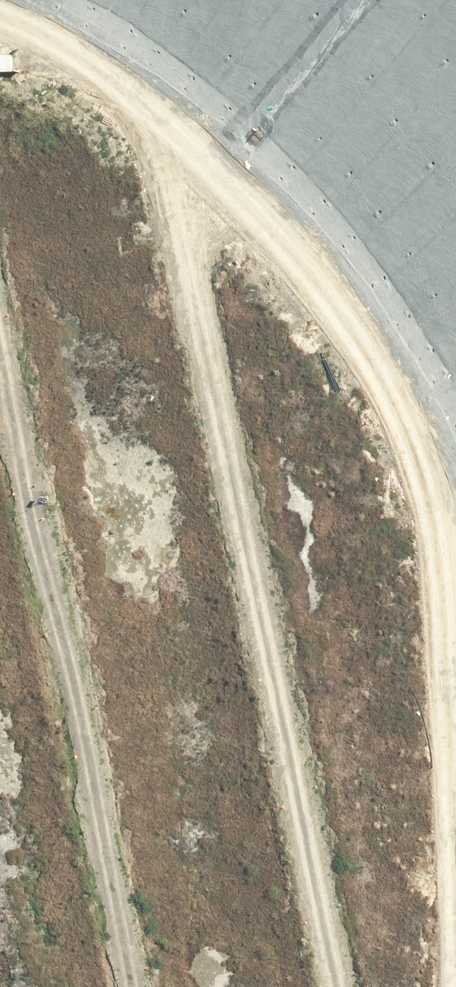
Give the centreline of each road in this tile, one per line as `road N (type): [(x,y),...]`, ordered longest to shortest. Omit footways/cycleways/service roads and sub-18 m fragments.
road 1 (track): [(0,15),(177,126),(343,986)]
road 2 (track): [(0,287),(140,986)]

